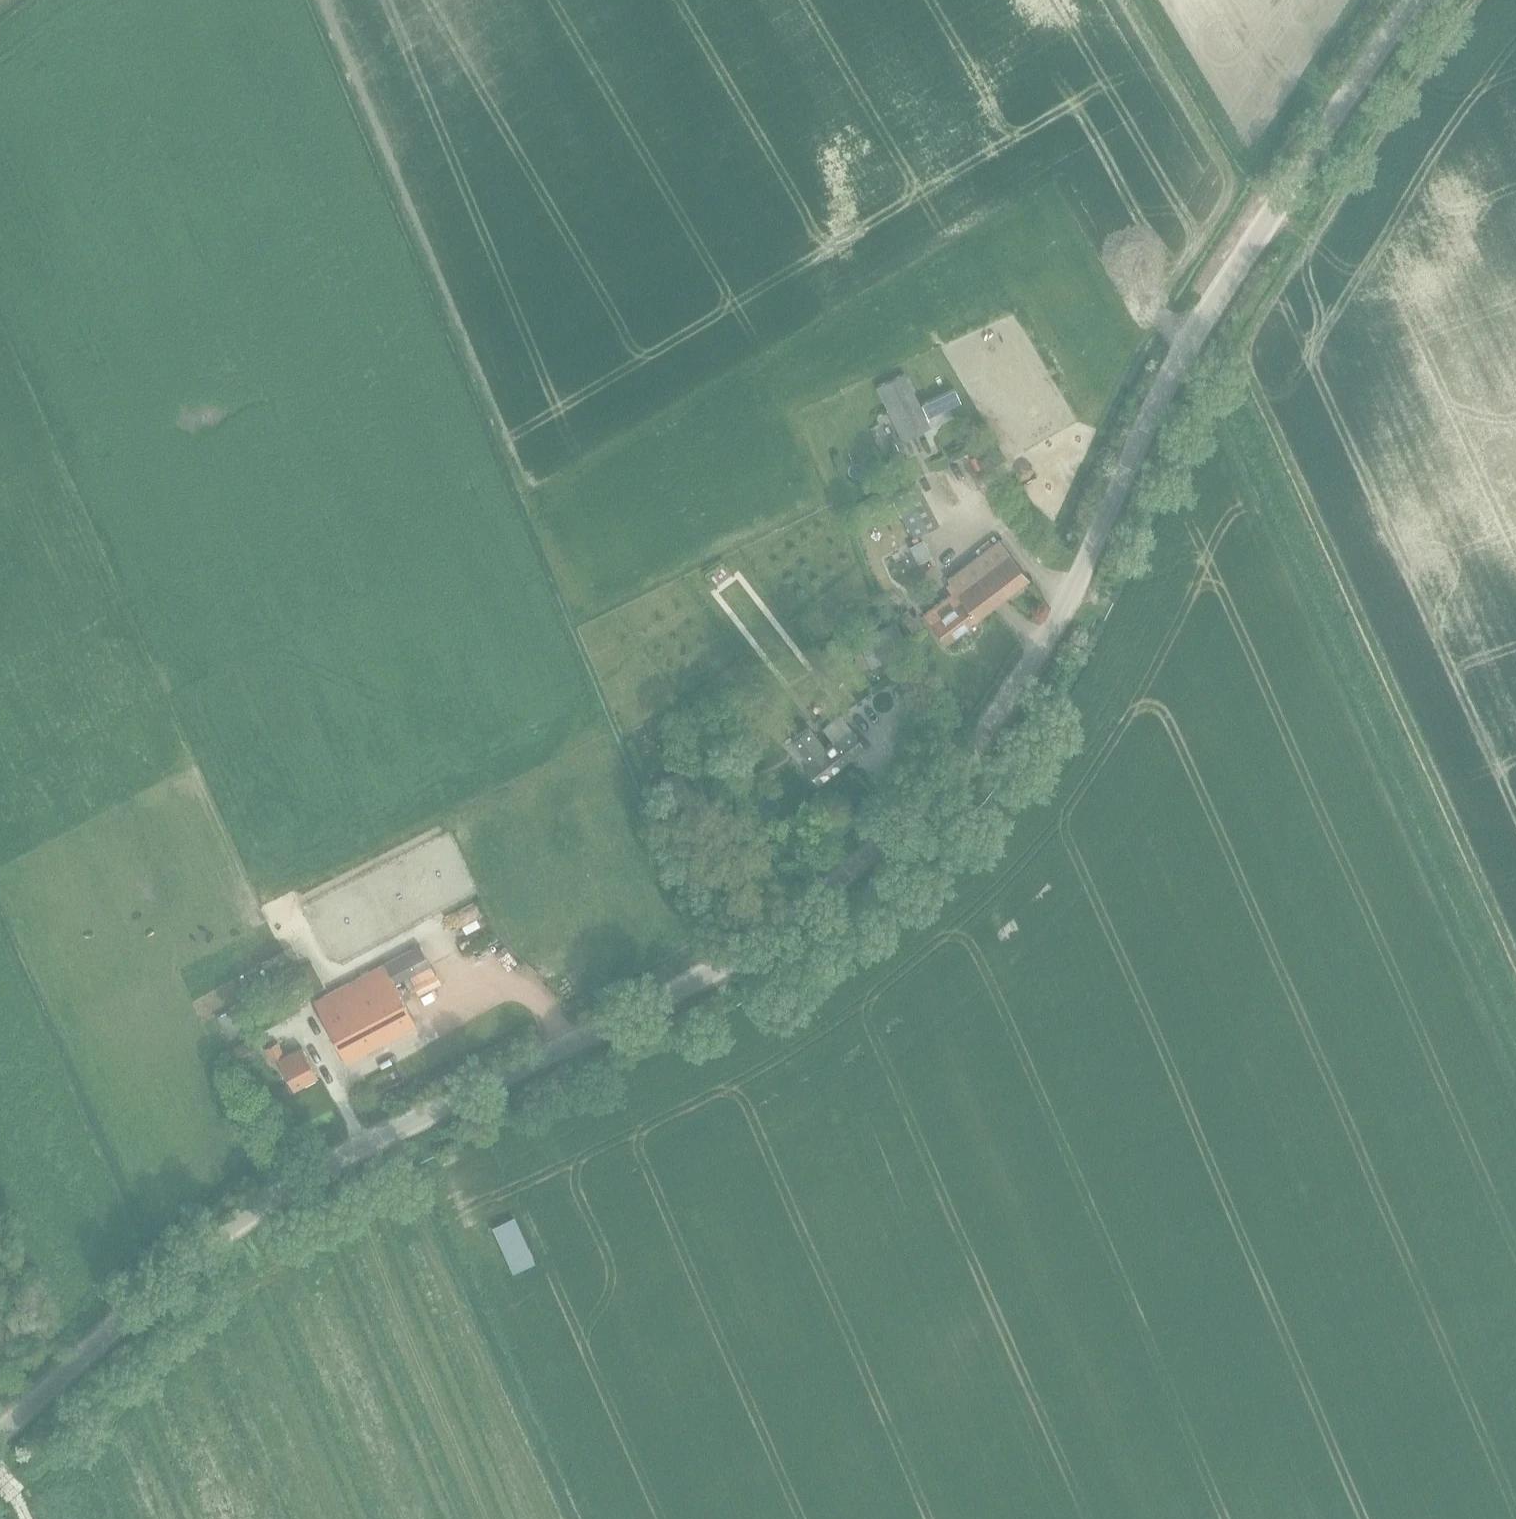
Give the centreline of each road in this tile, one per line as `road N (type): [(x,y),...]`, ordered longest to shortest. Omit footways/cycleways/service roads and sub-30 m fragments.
road 1 (tertiary): [(0,1435),(164,1283),(283,1188),(733,958),(823,893),(921,806),(992,723),(1056,620),(1188,342),(1373,55),(1417,0)]

